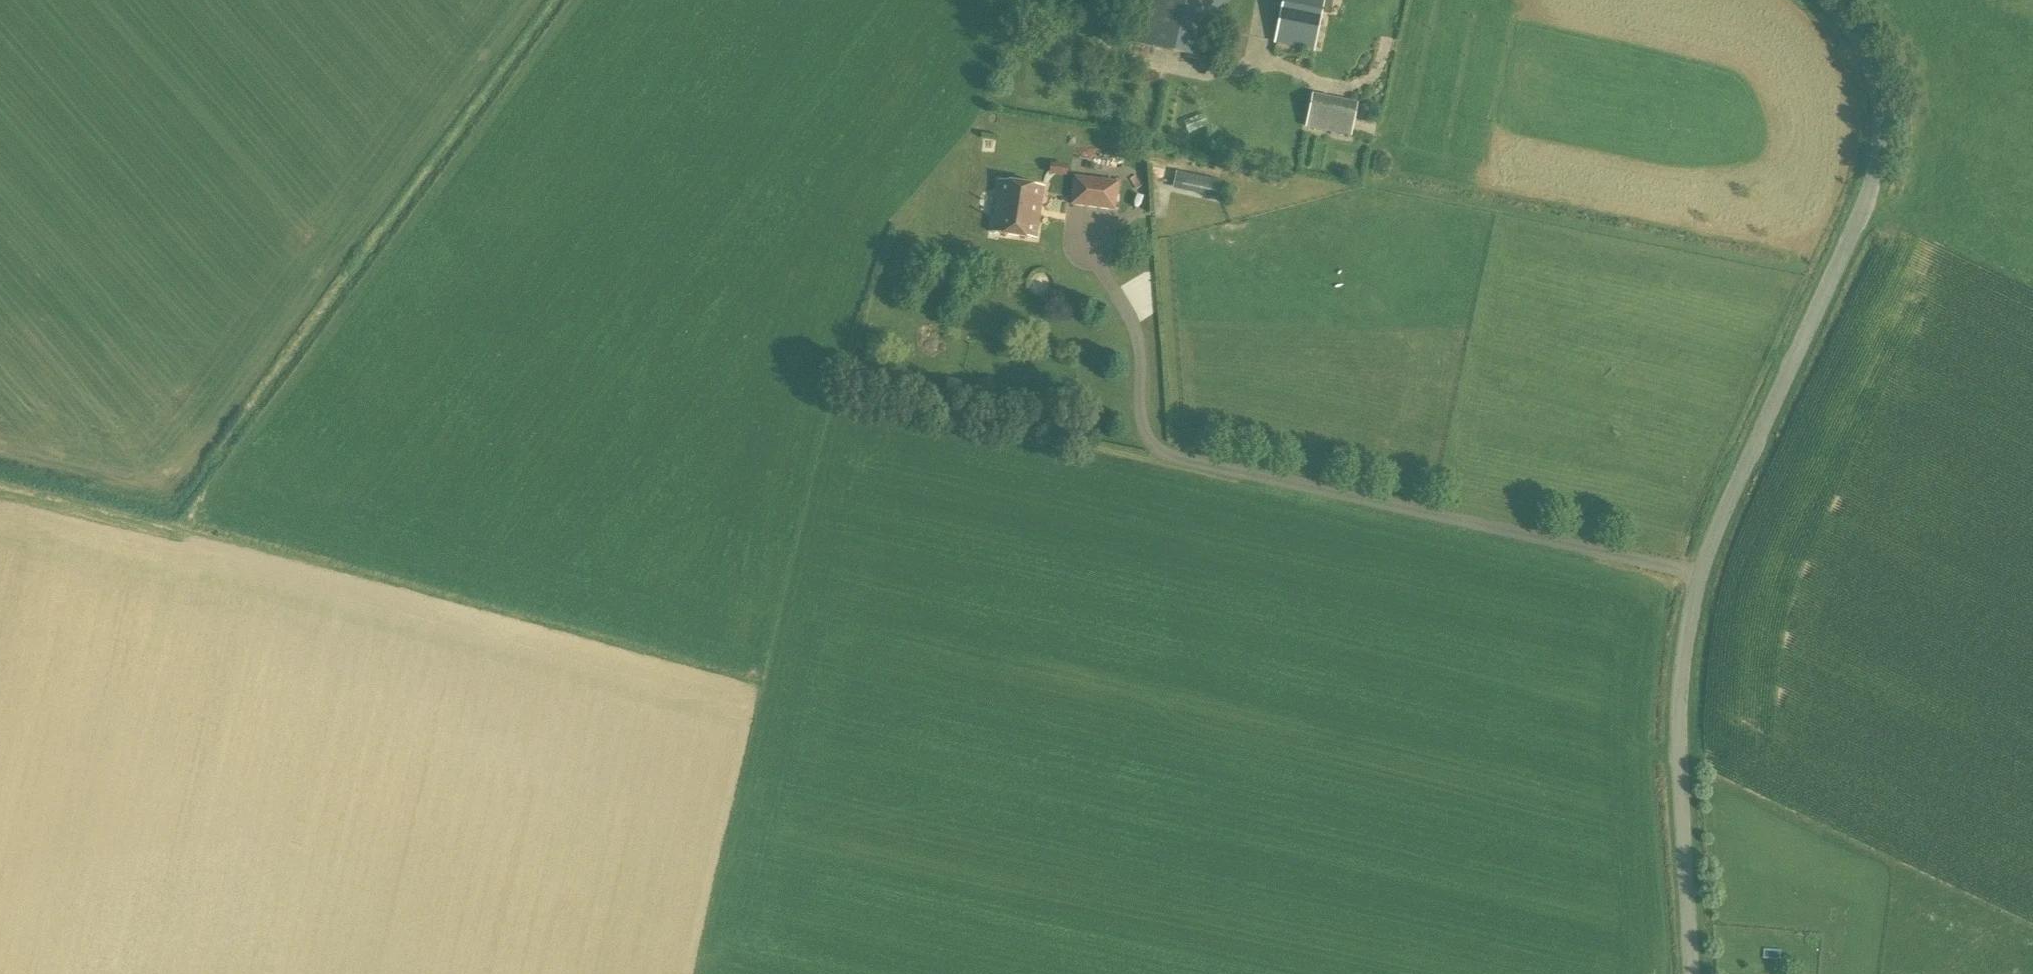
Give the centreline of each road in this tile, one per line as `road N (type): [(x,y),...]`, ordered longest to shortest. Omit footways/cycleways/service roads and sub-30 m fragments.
road 1 (unclassified): [(1692,973),(1676,753),(1690,605),(1864,205),(1881,144),(1872,78),(1852,25),(1826,0)]

